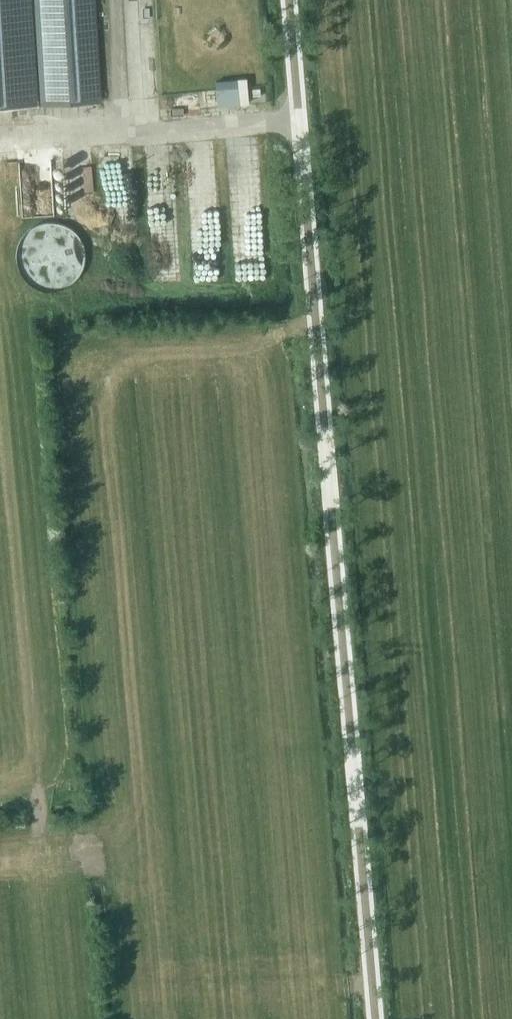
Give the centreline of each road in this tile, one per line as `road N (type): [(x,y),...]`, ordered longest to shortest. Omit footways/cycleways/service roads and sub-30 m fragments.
road 1 (unclassified): [(381,1018),(288,0)]

